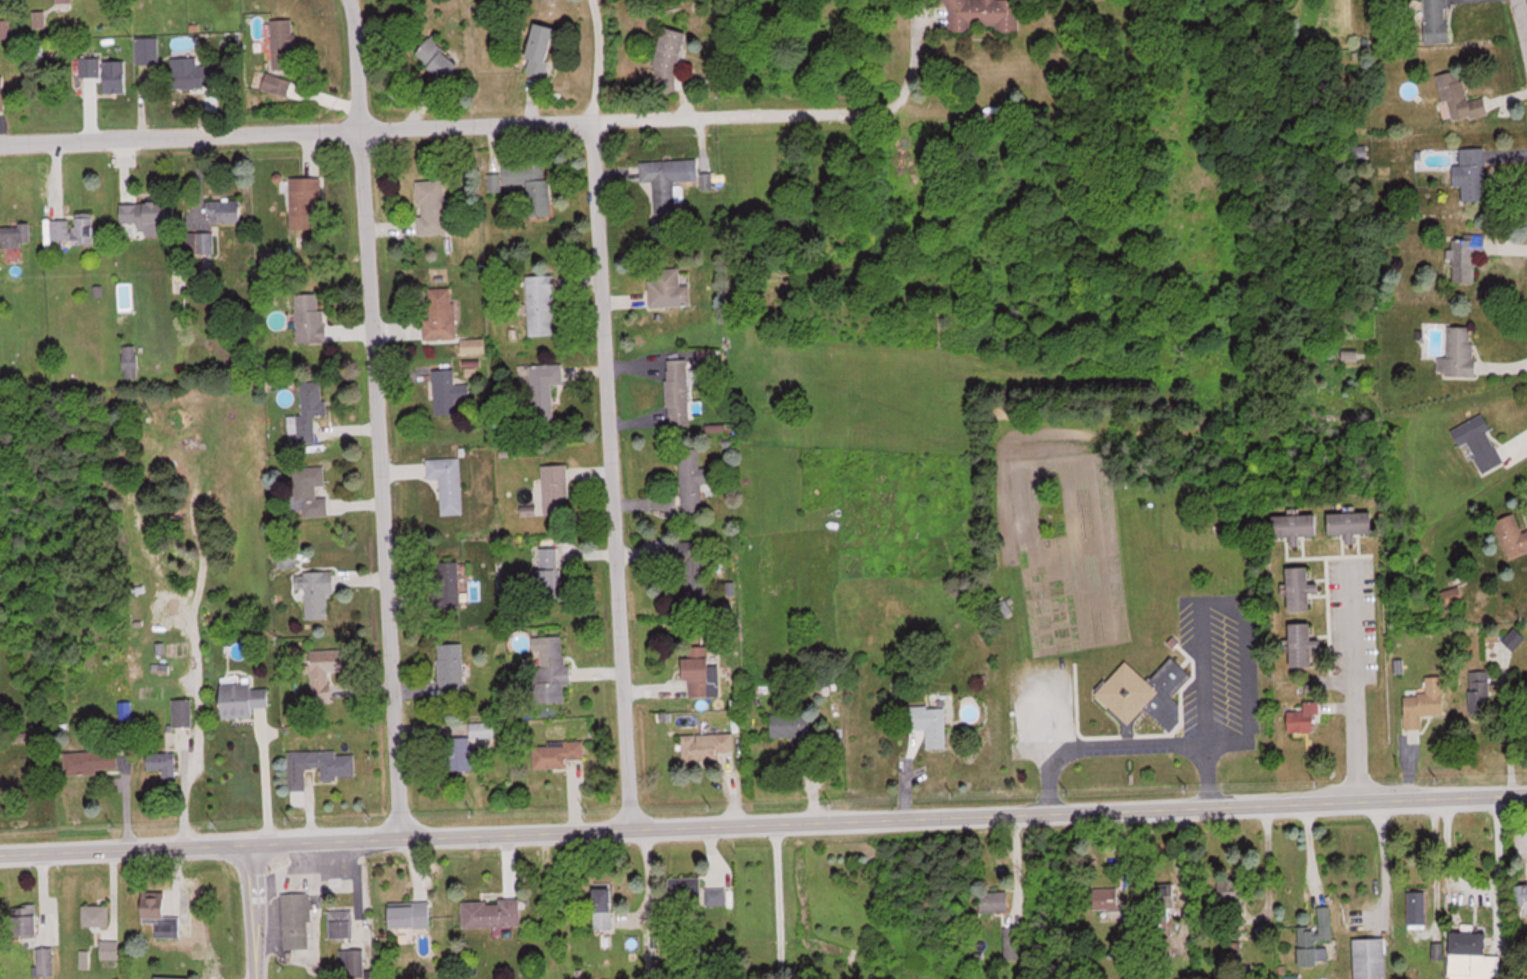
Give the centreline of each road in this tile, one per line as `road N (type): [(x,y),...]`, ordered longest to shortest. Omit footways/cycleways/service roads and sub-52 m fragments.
road 1 (residential): [(0,852),(1526,791)]
road 2 (residential): [(0,139),(861,112),(900,91),(907,0)]
road 3 (residential): [(394,835),(343,0)]
road 4 (residential): [(625,825),(587,120),(595,51),(586,0)]
road 5 (residential): [(249,978),(243,843)]

